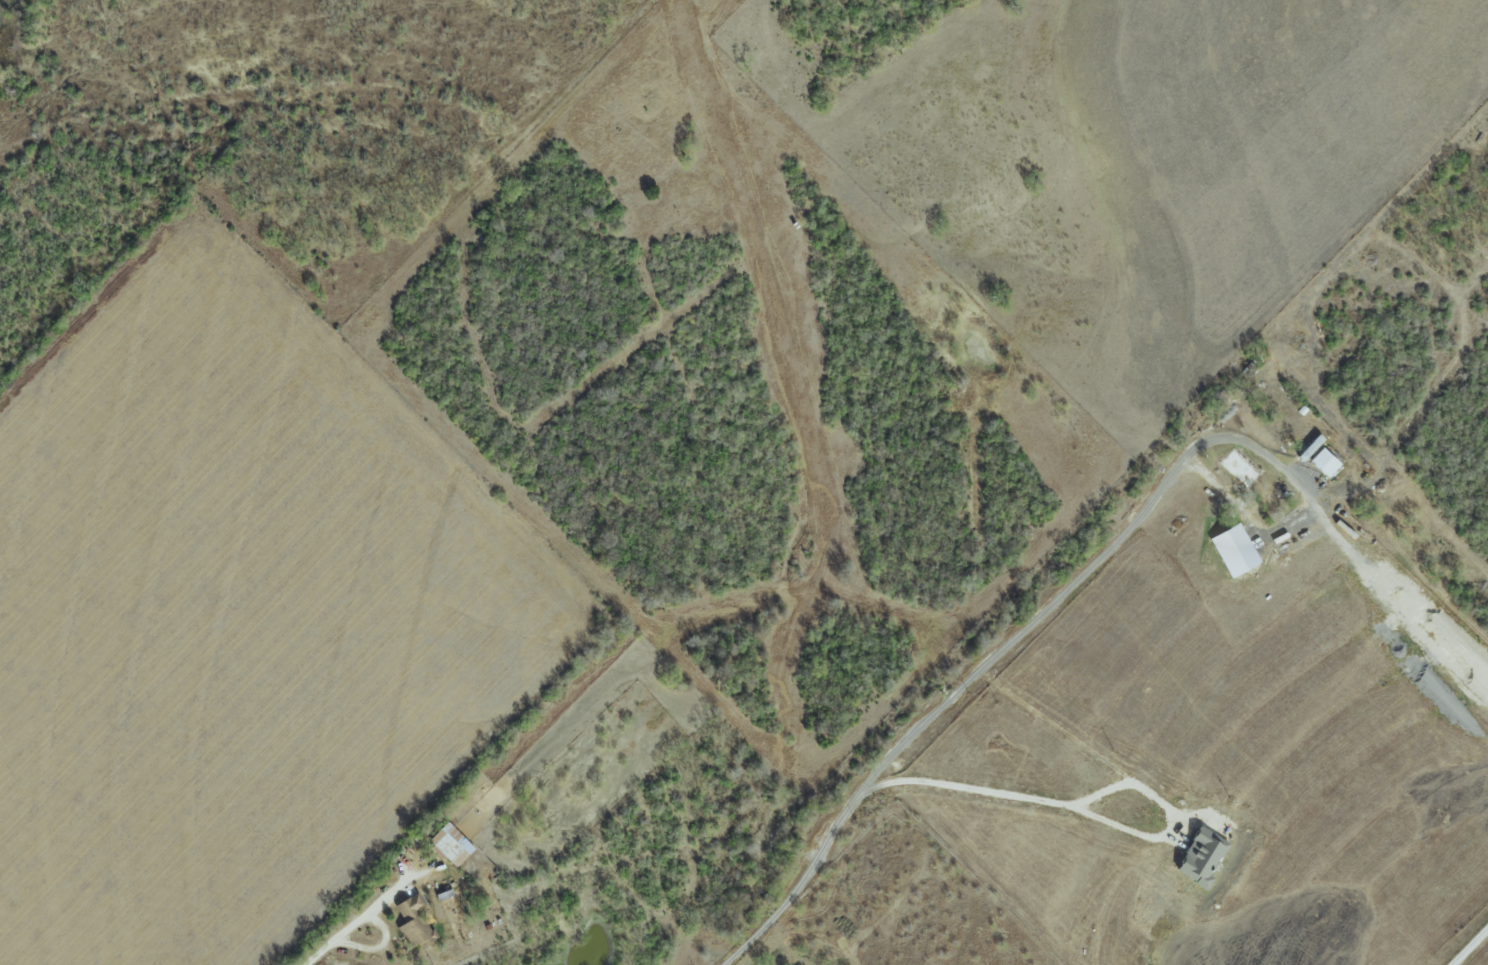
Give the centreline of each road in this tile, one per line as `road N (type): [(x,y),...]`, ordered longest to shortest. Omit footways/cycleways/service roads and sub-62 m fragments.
road 1 (residential): [(728,964),(781,911),(884,759),(1107,550),(1214,423)]

